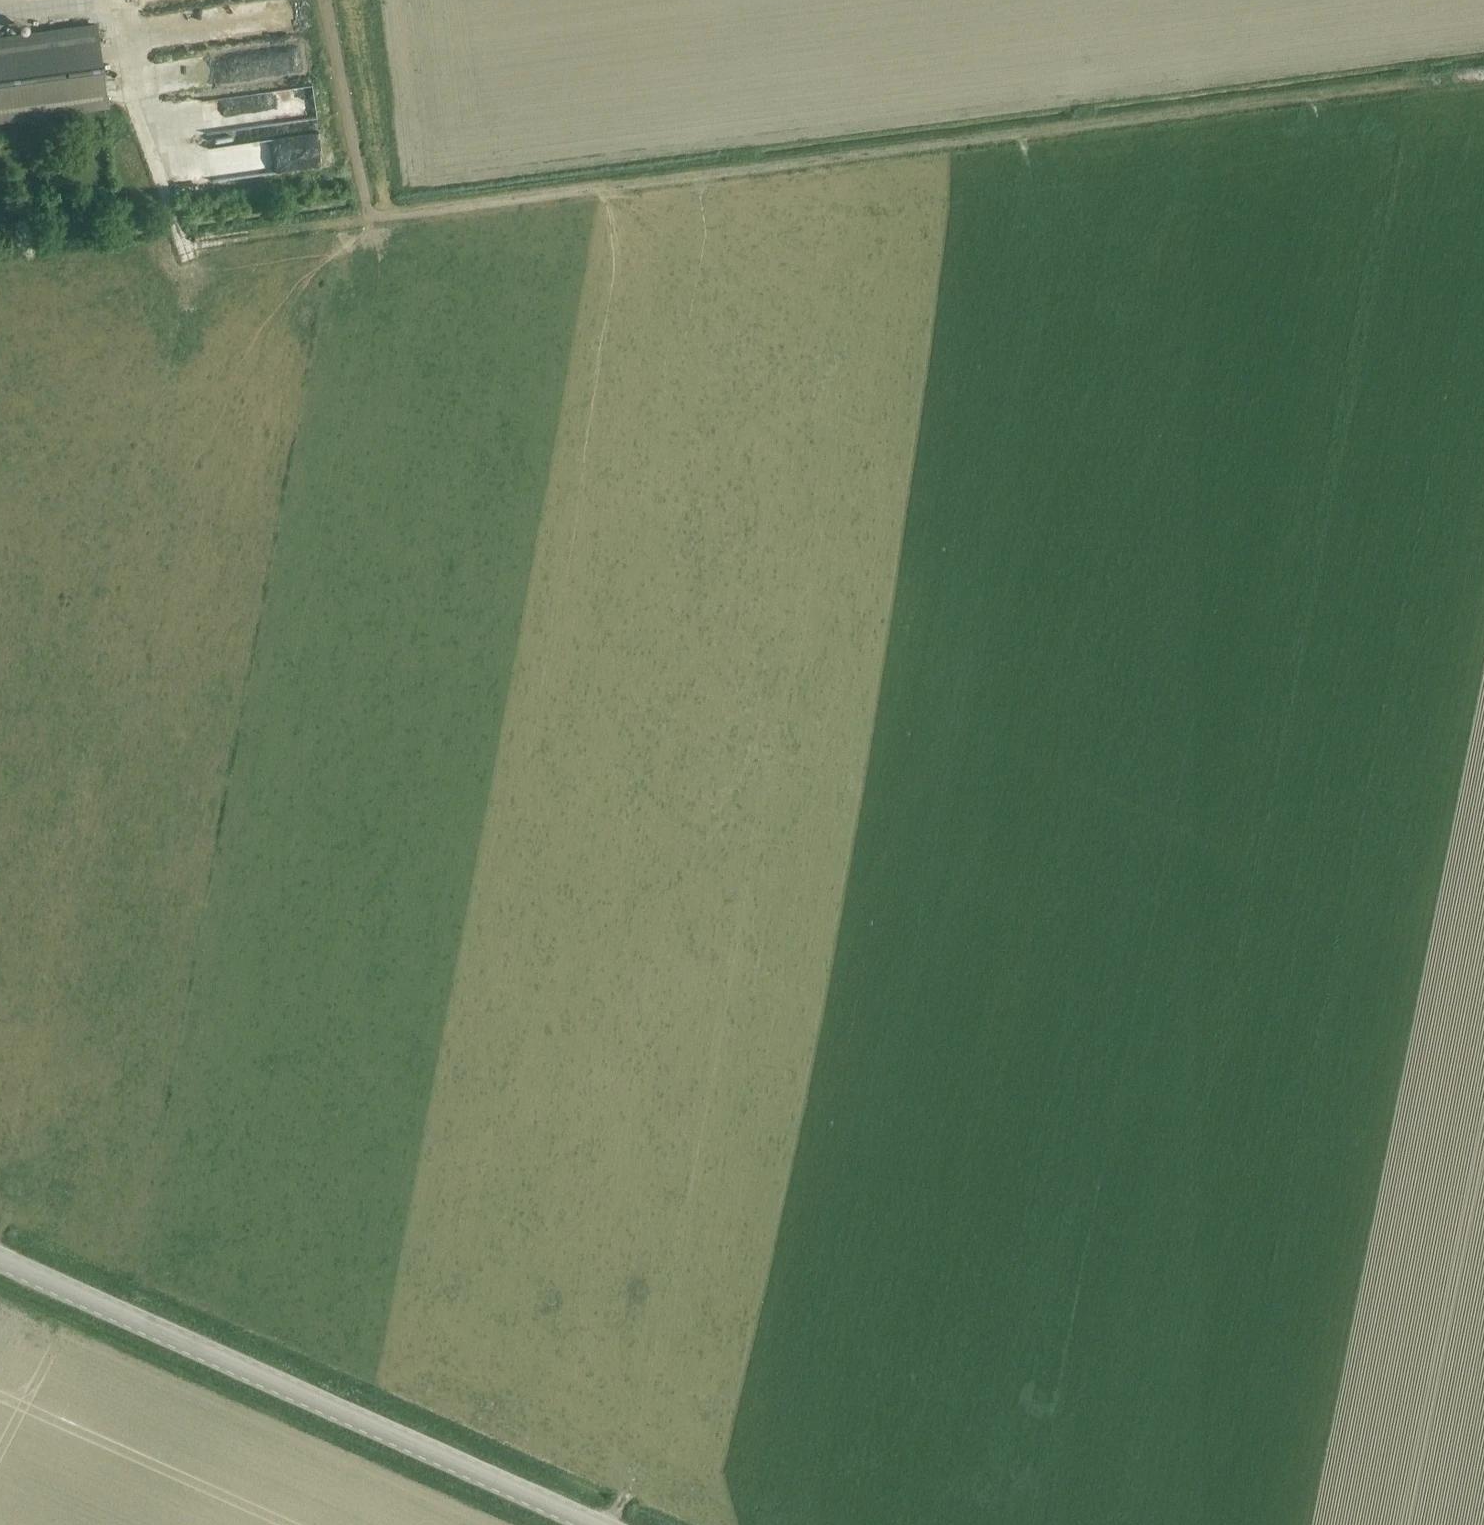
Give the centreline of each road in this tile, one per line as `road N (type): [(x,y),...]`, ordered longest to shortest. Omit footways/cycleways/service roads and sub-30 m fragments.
road 1 (tertiary): [(601,1524),(0,1260)]

